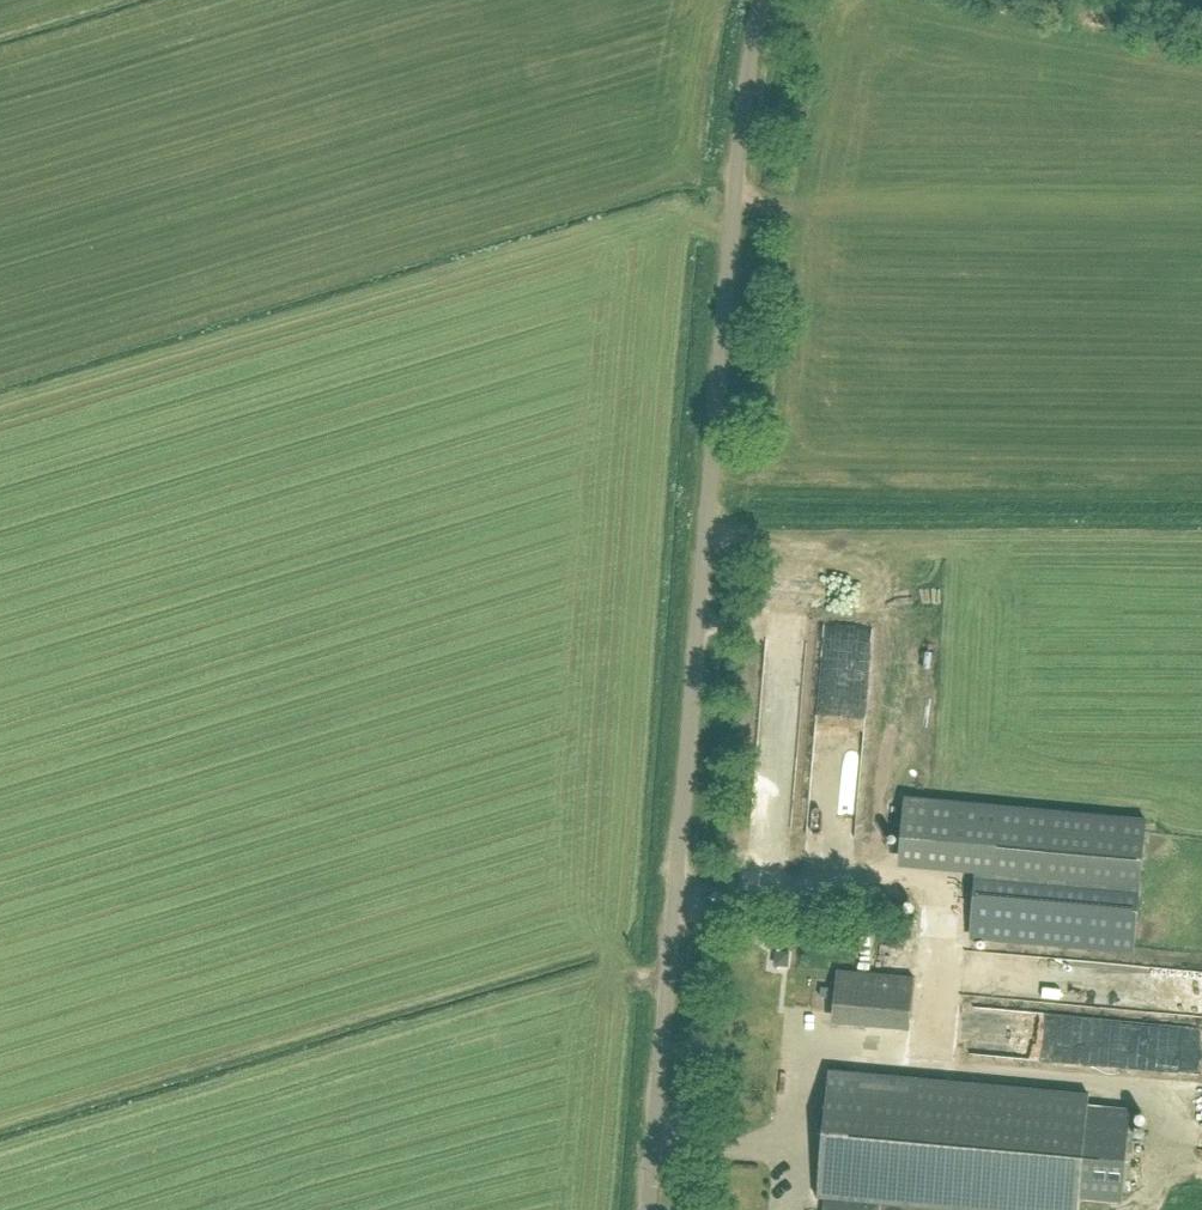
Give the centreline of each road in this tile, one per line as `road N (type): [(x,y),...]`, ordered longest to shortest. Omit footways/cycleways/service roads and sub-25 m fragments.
road 1 (unclassified): [(647,1209),(737,156),(765,0)]

